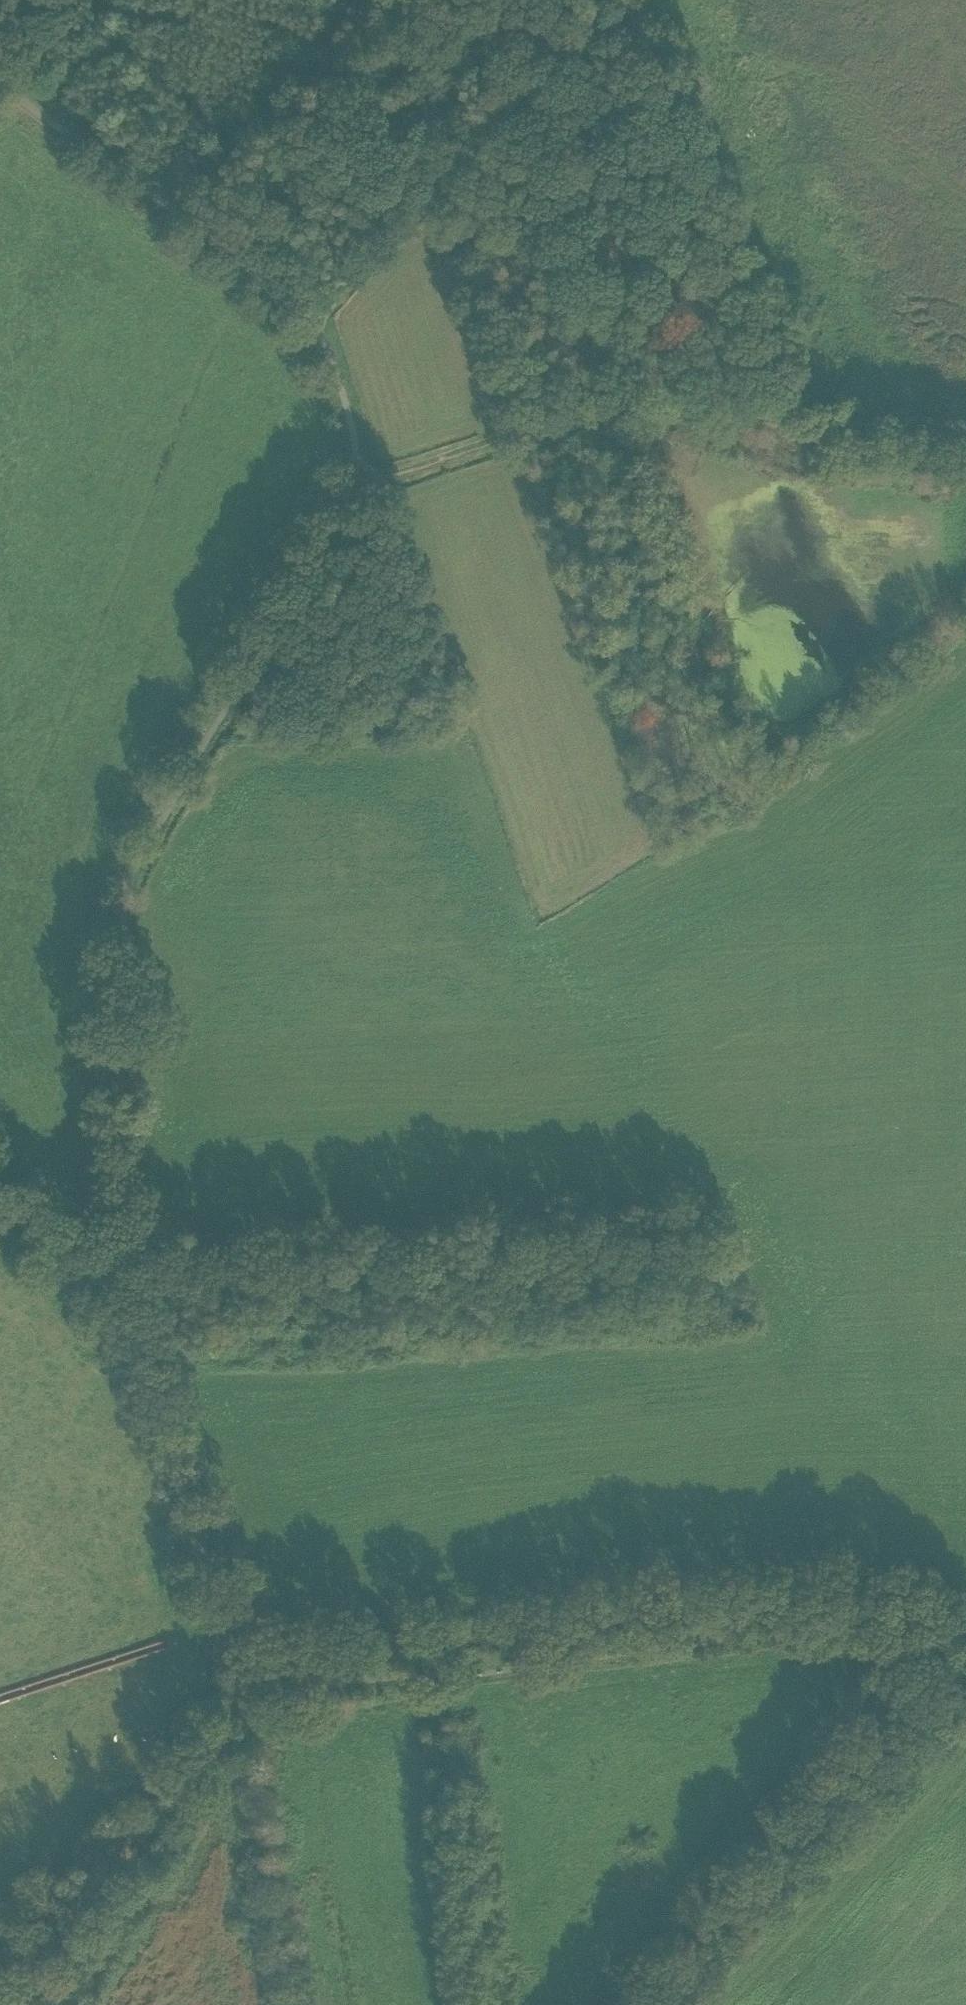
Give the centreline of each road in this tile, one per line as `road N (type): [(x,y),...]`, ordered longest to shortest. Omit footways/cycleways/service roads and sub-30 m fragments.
road 1 (track): [(927,1622),(862,1591),(254,1665)]
road 2 (track): [(965,476),(644,413),(603,412),(357,478)]
road 3 (track): [(324,320),(644,0)]
road 4 (track): [(122,1314),(0,1194)]

